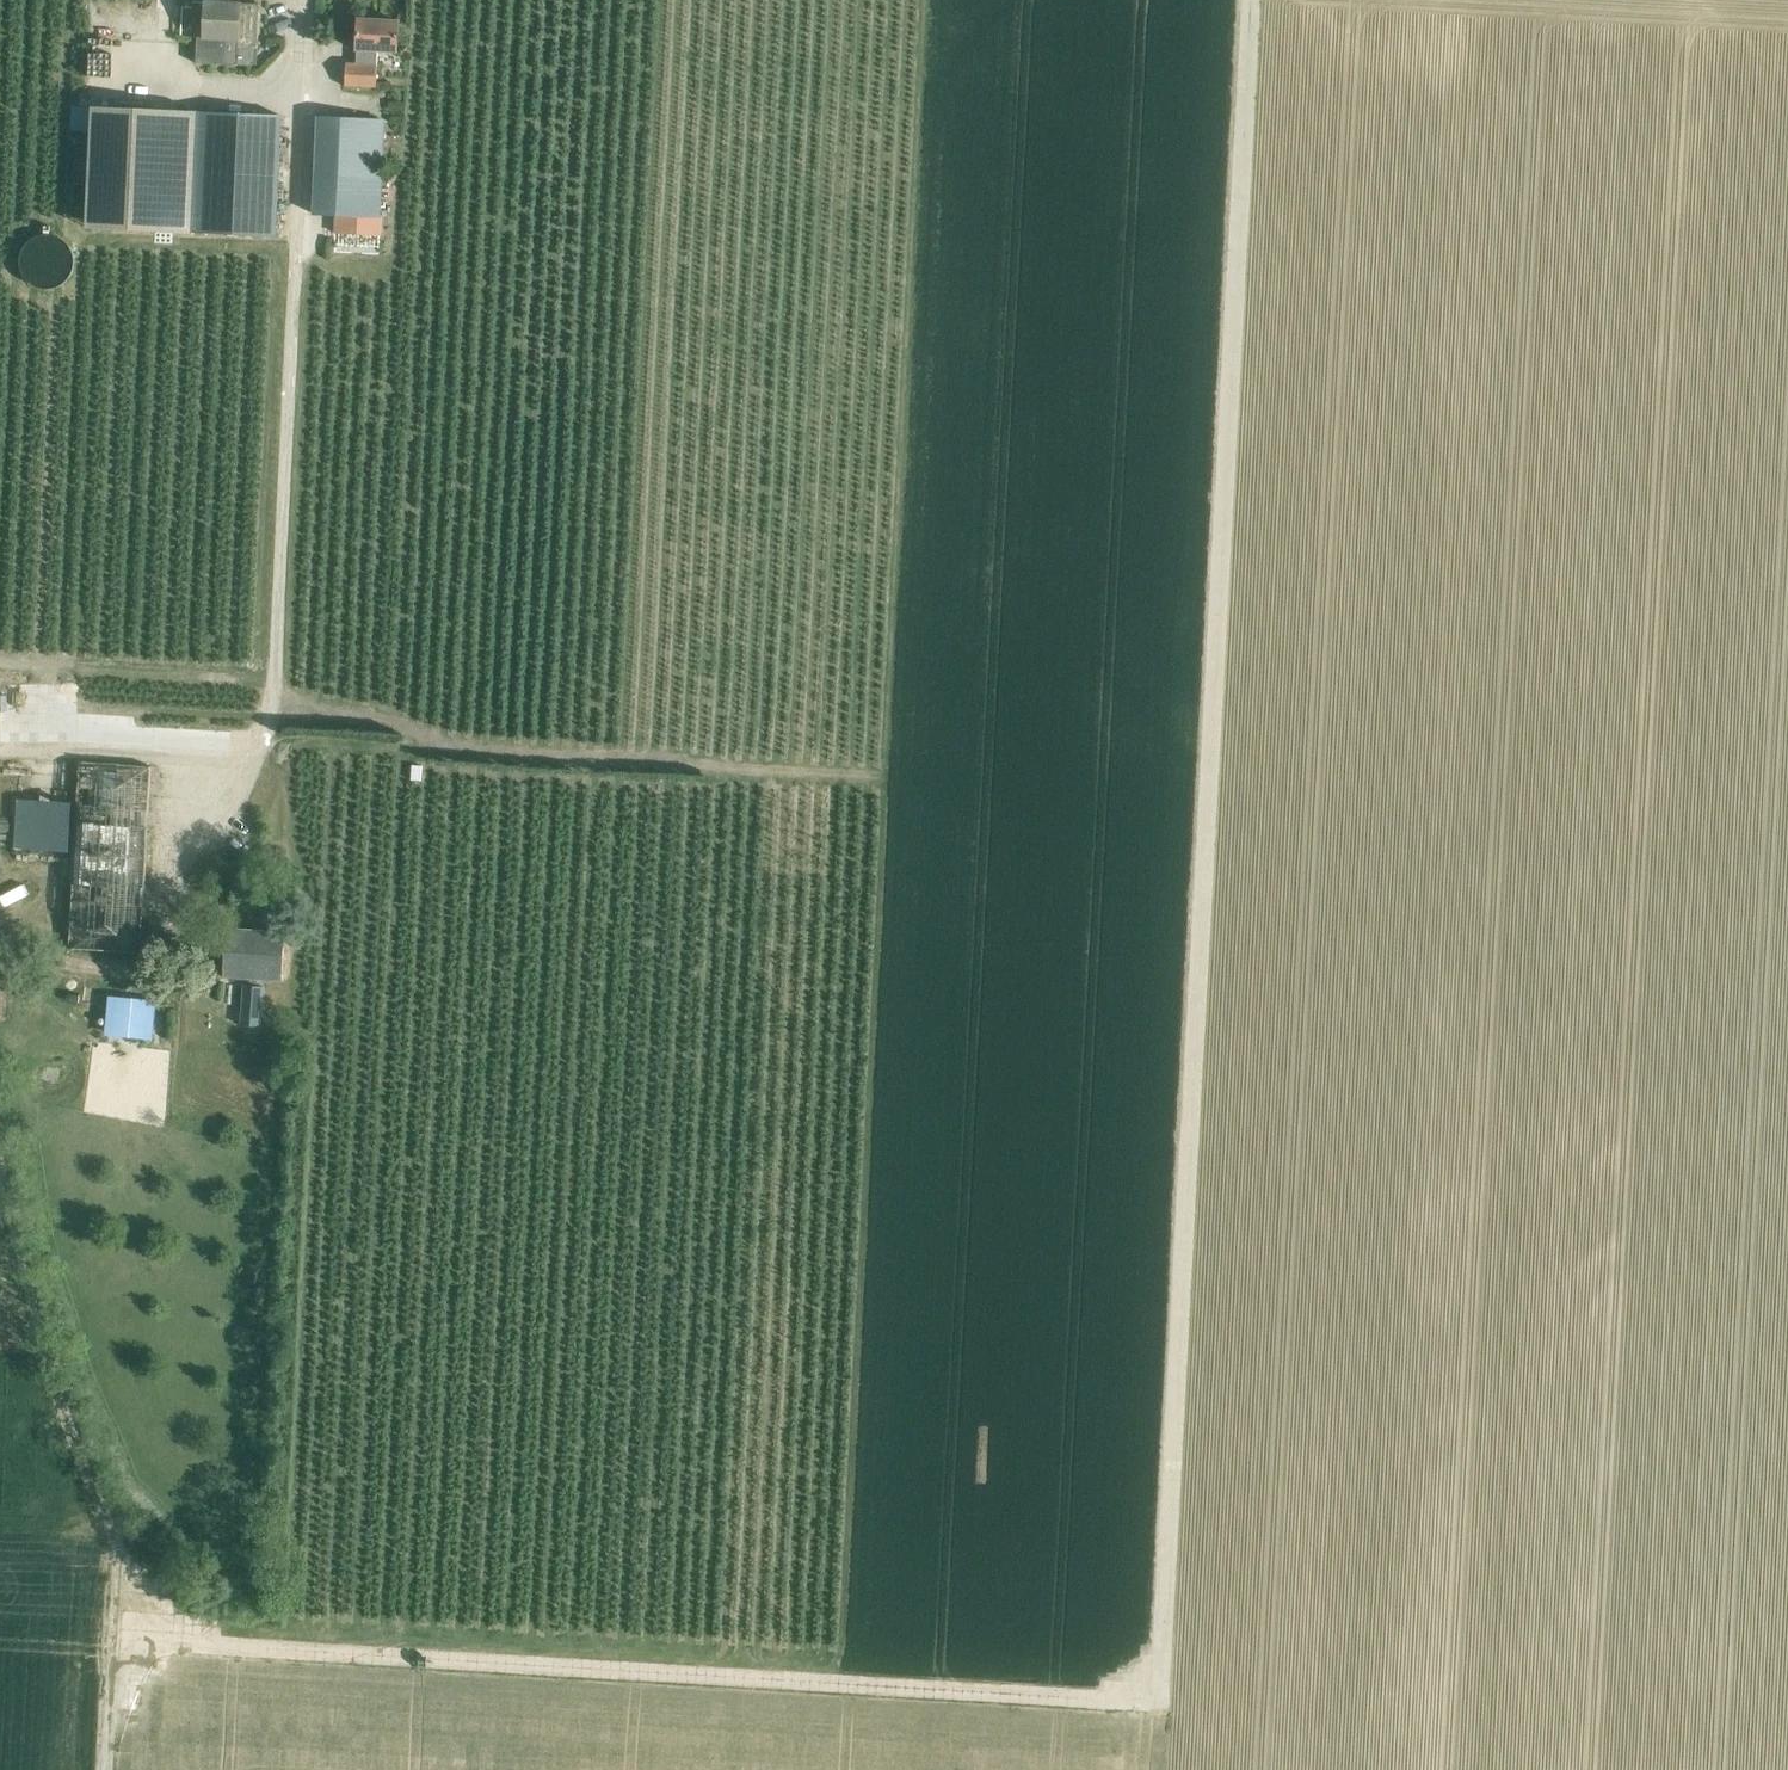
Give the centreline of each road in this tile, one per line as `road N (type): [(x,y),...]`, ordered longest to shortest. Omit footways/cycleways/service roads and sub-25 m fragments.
road 1 (track): [(105,1769),(115,1578),(45,1370),(0,1176)]

